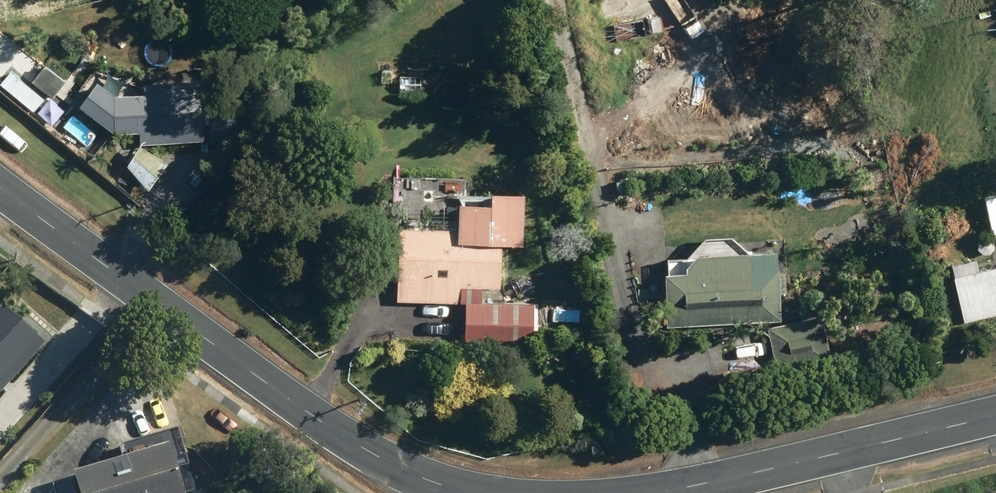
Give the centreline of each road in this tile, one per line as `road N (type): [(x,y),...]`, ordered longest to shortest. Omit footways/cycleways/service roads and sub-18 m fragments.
road 1 (unclassified): [(0,189),(315,417),(378,457),(472,492)]
road 2 (unclassified): [(659,492),(995,415)]

